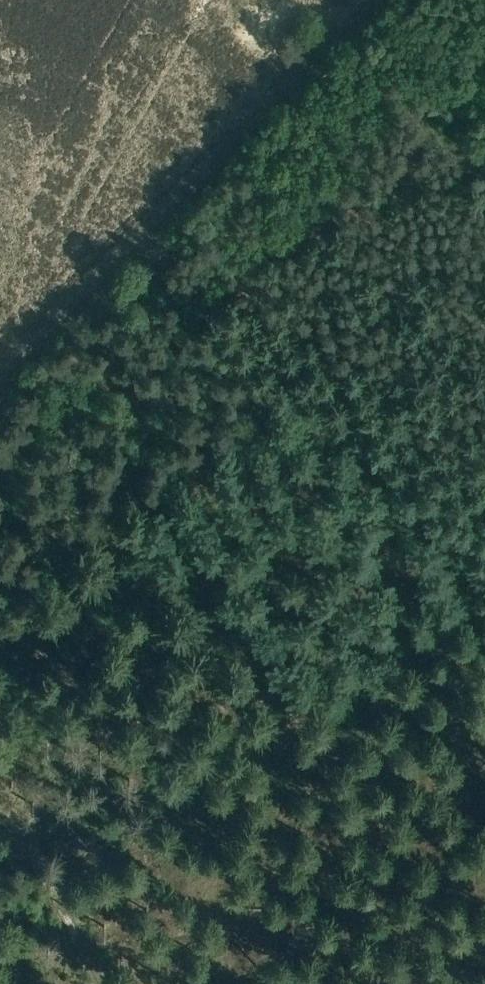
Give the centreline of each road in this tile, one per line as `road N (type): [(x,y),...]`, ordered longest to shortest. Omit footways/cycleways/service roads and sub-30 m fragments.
road 1 (track): [(368,0),(0,371)]
road 2 (track): [(98,983),(0,816)]

